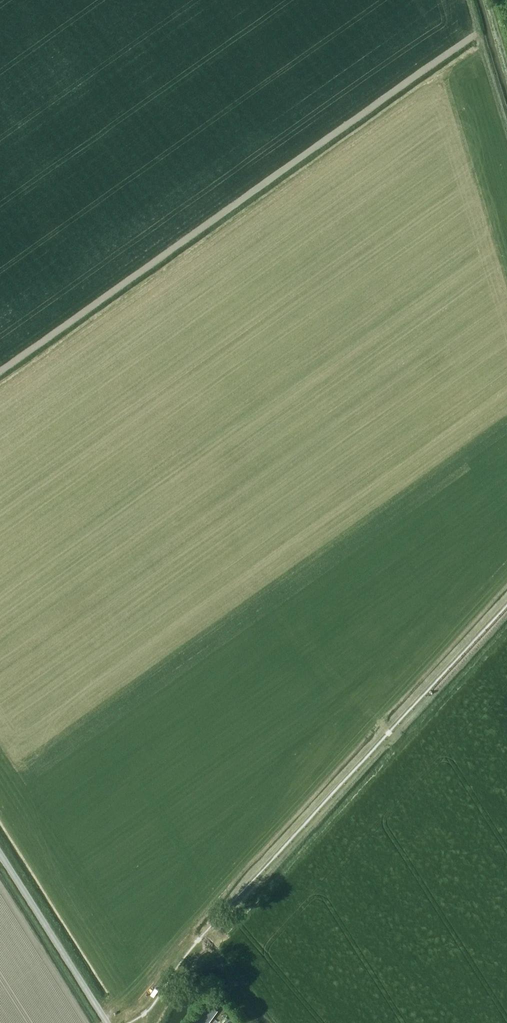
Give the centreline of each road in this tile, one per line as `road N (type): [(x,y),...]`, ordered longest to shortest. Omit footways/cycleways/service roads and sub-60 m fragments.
road 1 (unclassified): [(0,854),(108,1022)]

